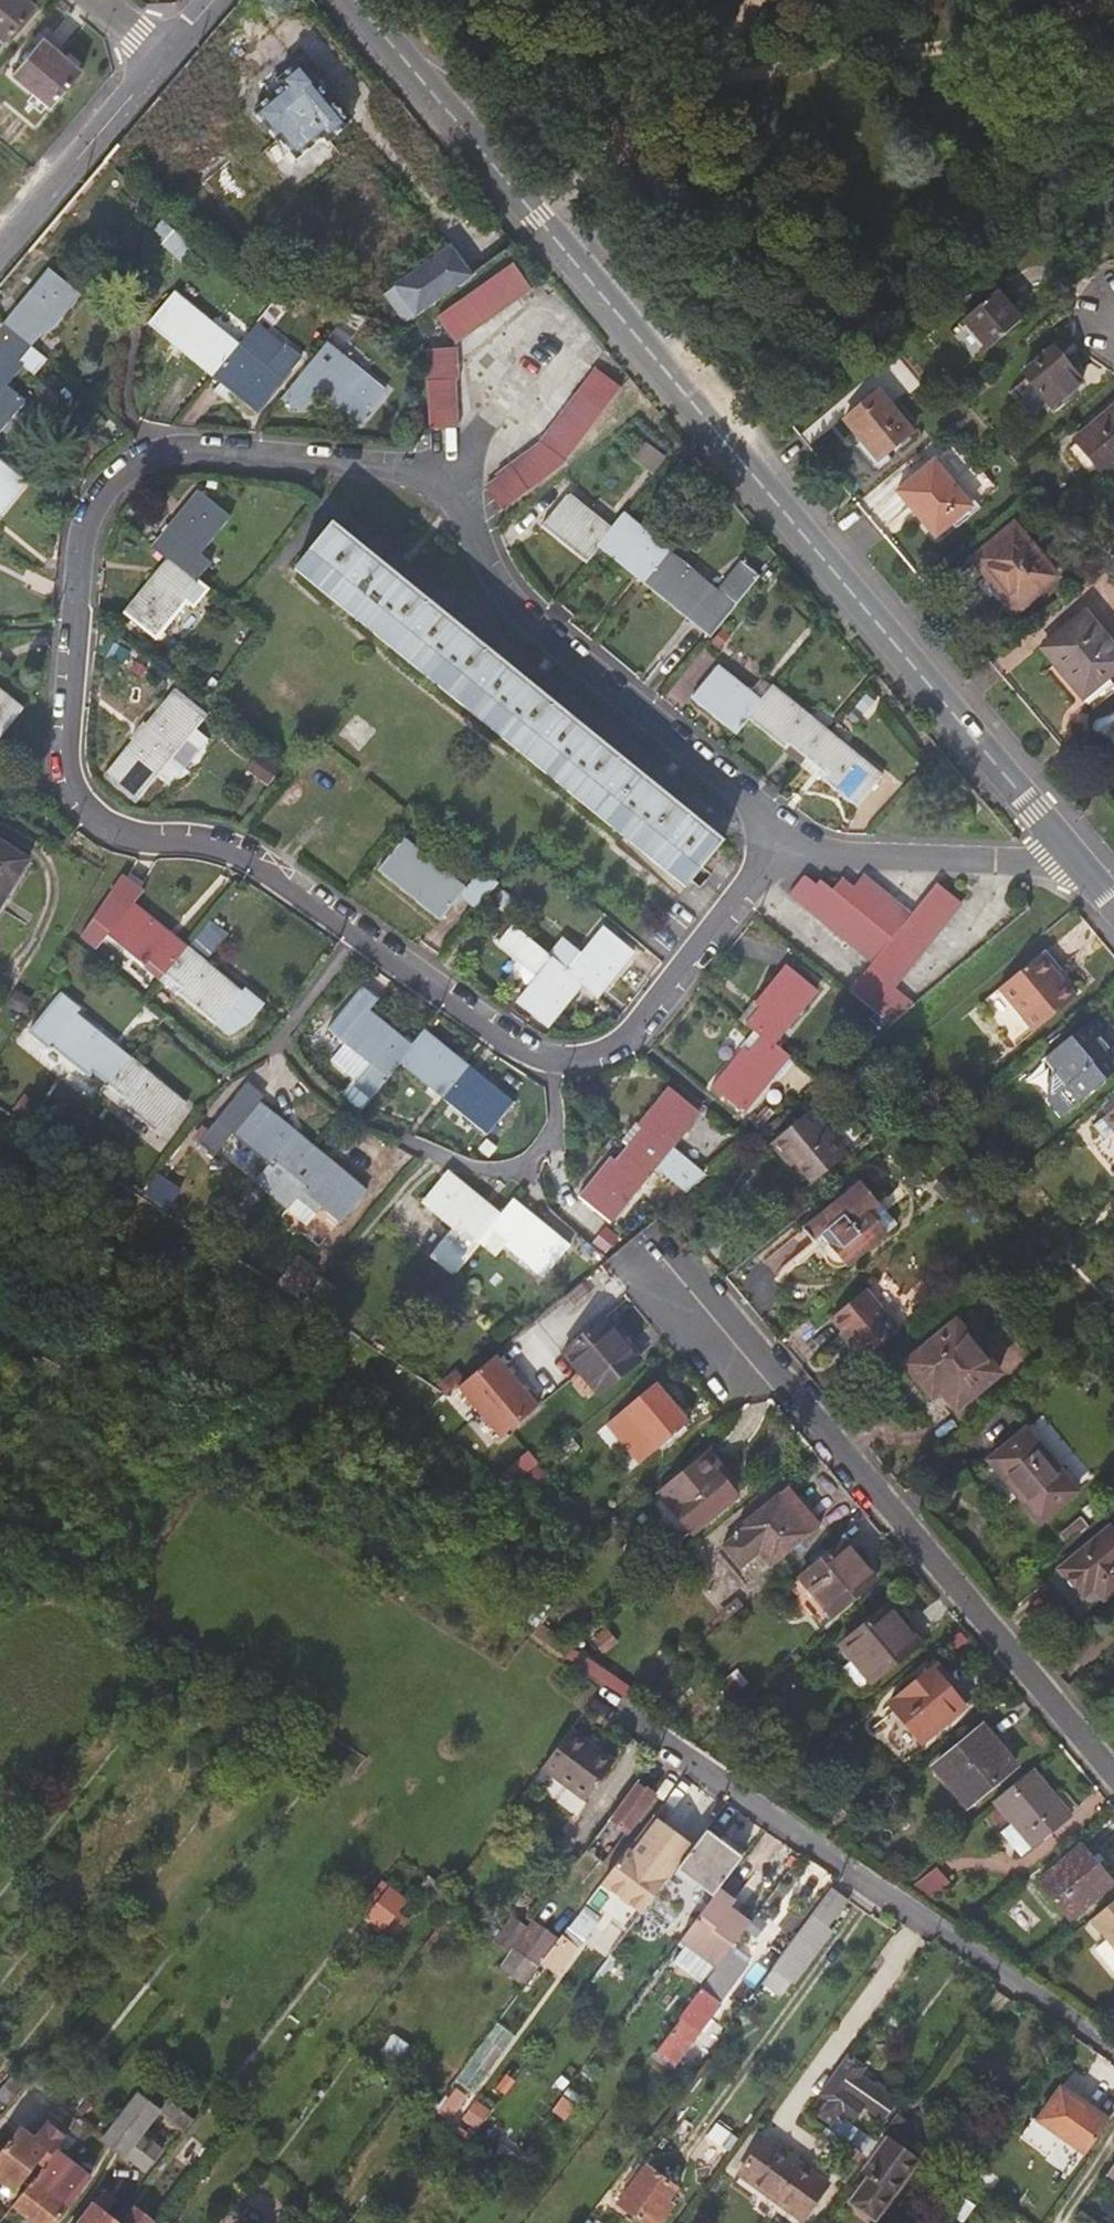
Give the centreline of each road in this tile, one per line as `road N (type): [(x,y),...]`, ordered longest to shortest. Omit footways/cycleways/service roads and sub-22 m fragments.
road 1 (residential): [(786,842),(497,596),(458,499),(436,476),(399,464),(175,446),(137,464),(107,493),(86,536),(70,767),(82,803),(112,824),(265,863),(551,1059),(619,1053)]
road 2 (residential): [(1071,853),(360,0)]
road 3 (residential): [(1113,1773),(853,1461),(824,1444),(782,1396),(733,1375),(654,1277)]
road 4 (residential): [(1113,2046),(669,1740),(655,1741),(601,1702)]
road 5 (residential): [(1071,853),(1048,862),(978,862),(820,853),(786,842)]
road 6 (residential): [(619,1053),(786,842)]
road 7 (residential): [(0,240),(164,40)]

